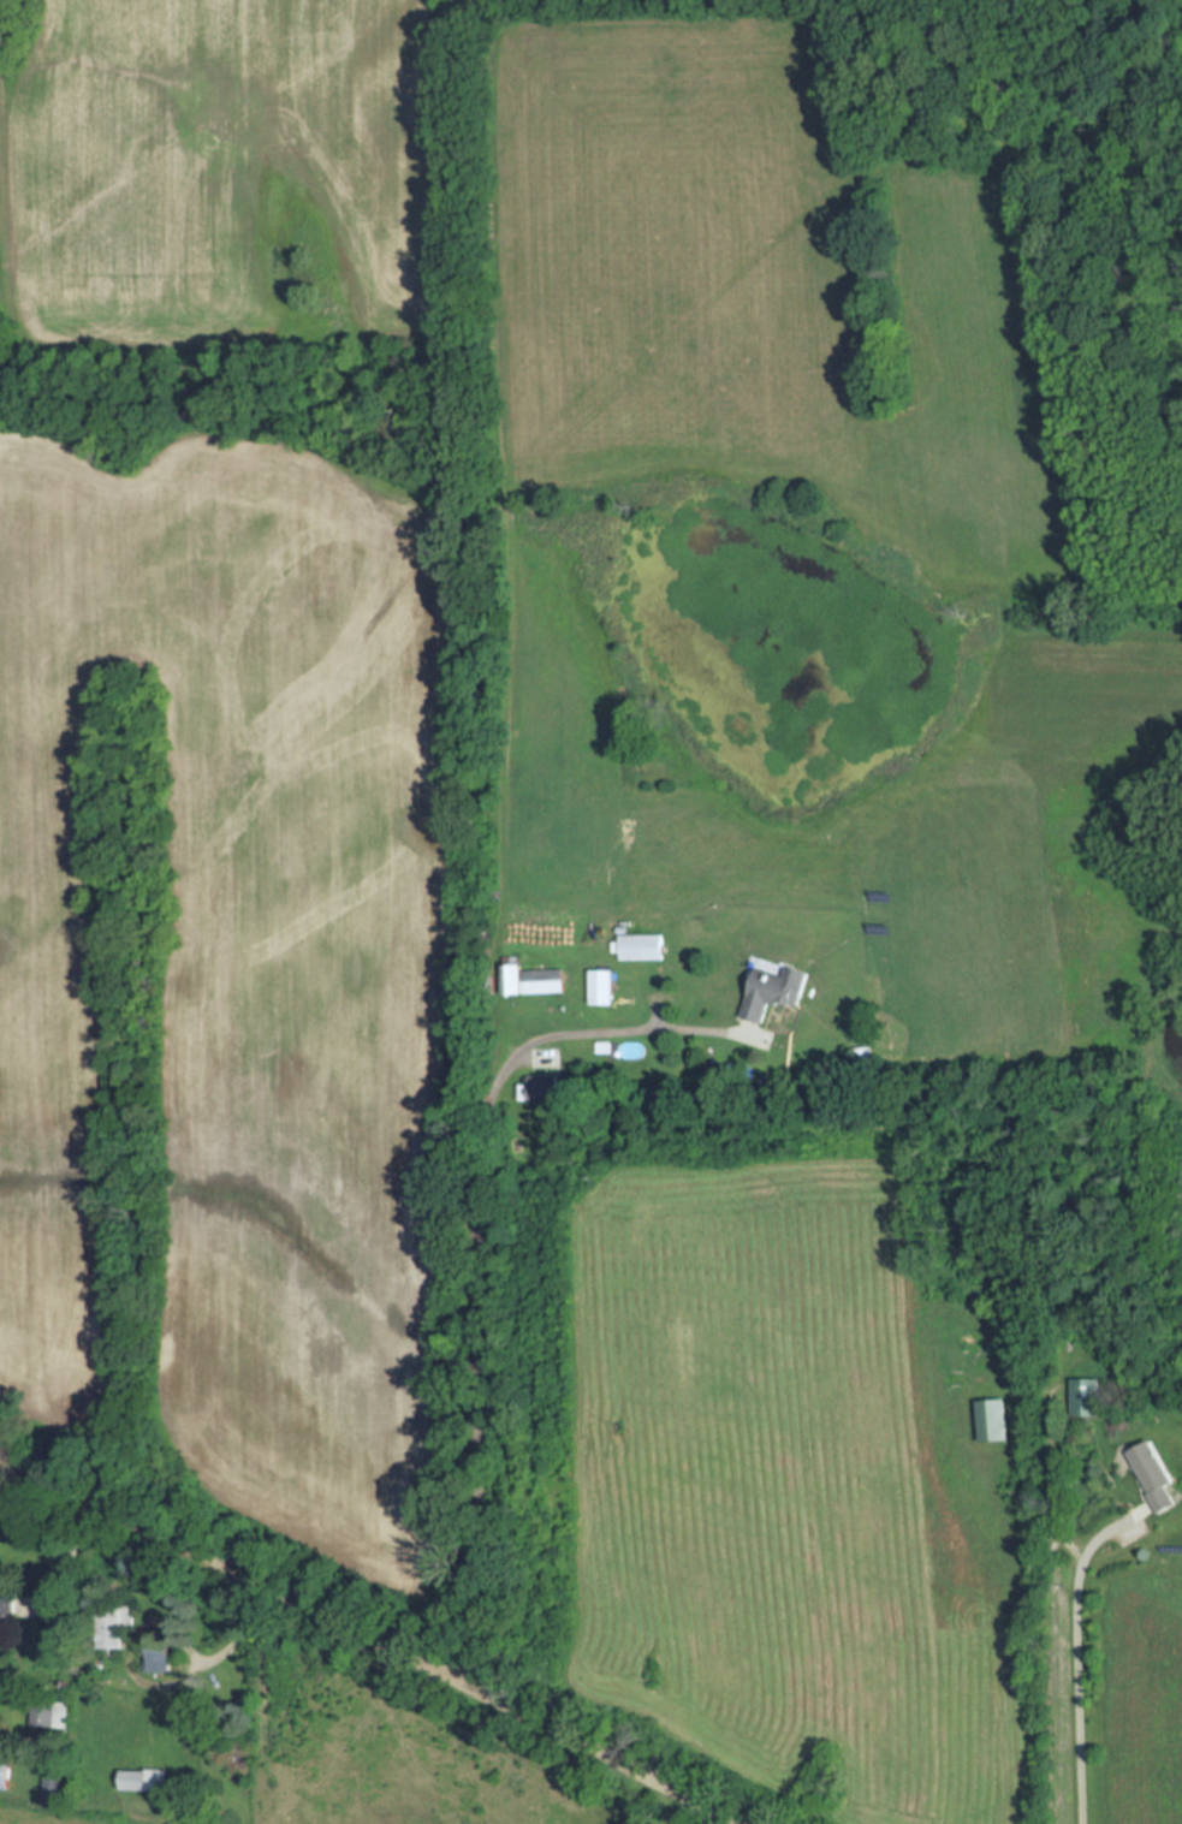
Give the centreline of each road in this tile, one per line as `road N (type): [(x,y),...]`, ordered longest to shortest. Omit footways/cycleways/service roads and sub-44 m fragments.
road 1 (residential): [(745,1823),(0,1453)]

